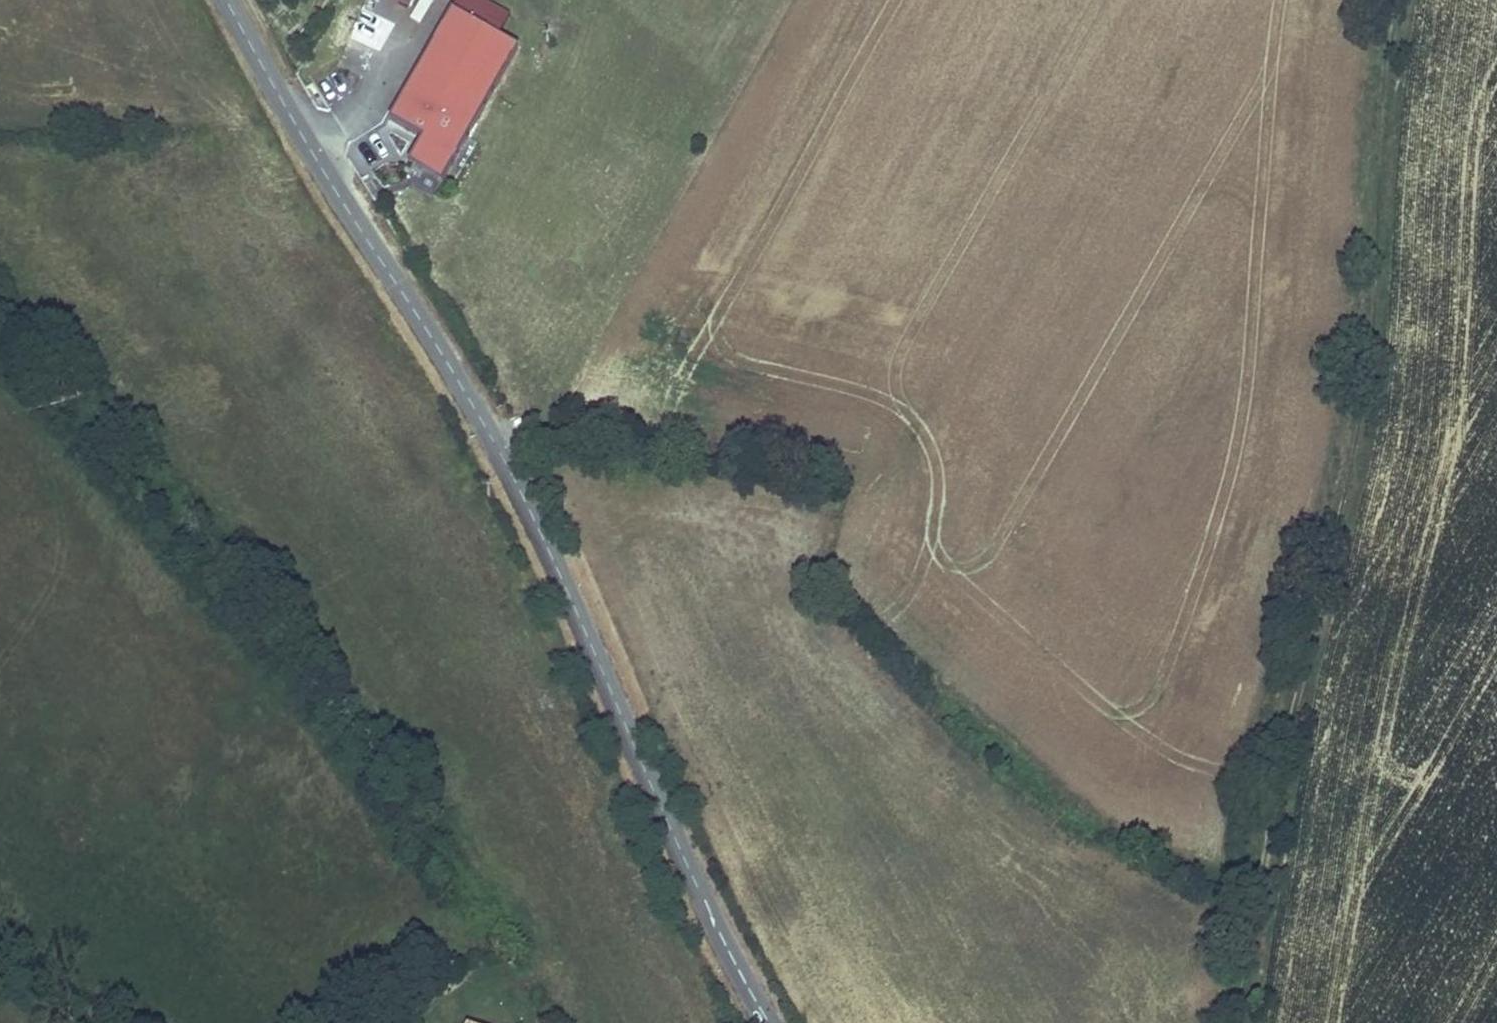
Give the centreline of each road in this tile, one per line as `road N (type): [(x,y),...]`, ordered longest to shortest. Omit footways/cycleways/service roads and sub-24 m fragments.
road 1 (tertiary): [(225,0),(516,488),(694,885),(766,1022)]
road 2 (track): [(1394,0),(1352,439),(1294,684),(1230,1022)]

